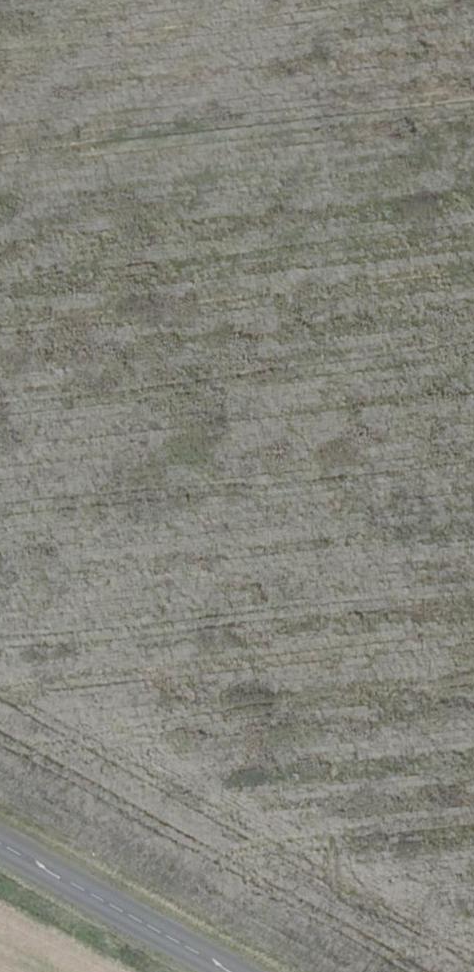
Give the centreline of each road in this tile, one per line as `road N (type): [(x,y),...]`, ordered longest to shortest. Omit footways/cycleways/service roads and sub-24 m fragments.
road 1 (tertiary): [(0,841),(240,971)]

